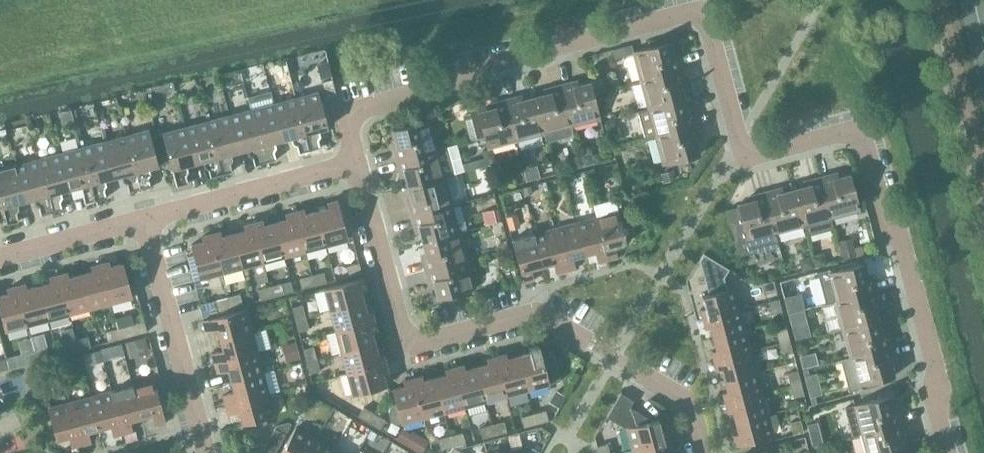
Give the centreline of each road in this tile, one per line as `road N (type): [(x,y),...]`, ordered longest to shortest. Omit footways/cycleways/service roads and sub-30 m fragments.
road 1 (unclassified): [(360,161),(357,132),(366,113),(390,99),(673,17),(697,18),(713,32),(745,142),(768,152),(854,130),(877,144),(952,452)]
road 2 (unclassified): [(706,452),(693,408),(678,391),(559,321),(519,318),(412,347),(360,161)]
road 3 (unclassified): [(226,452),(211,427),(156,215)]
road 4 (unclassified): [(156,215),(360,161)]
road 5 (unclassified): [(0,253),(156,215)]

